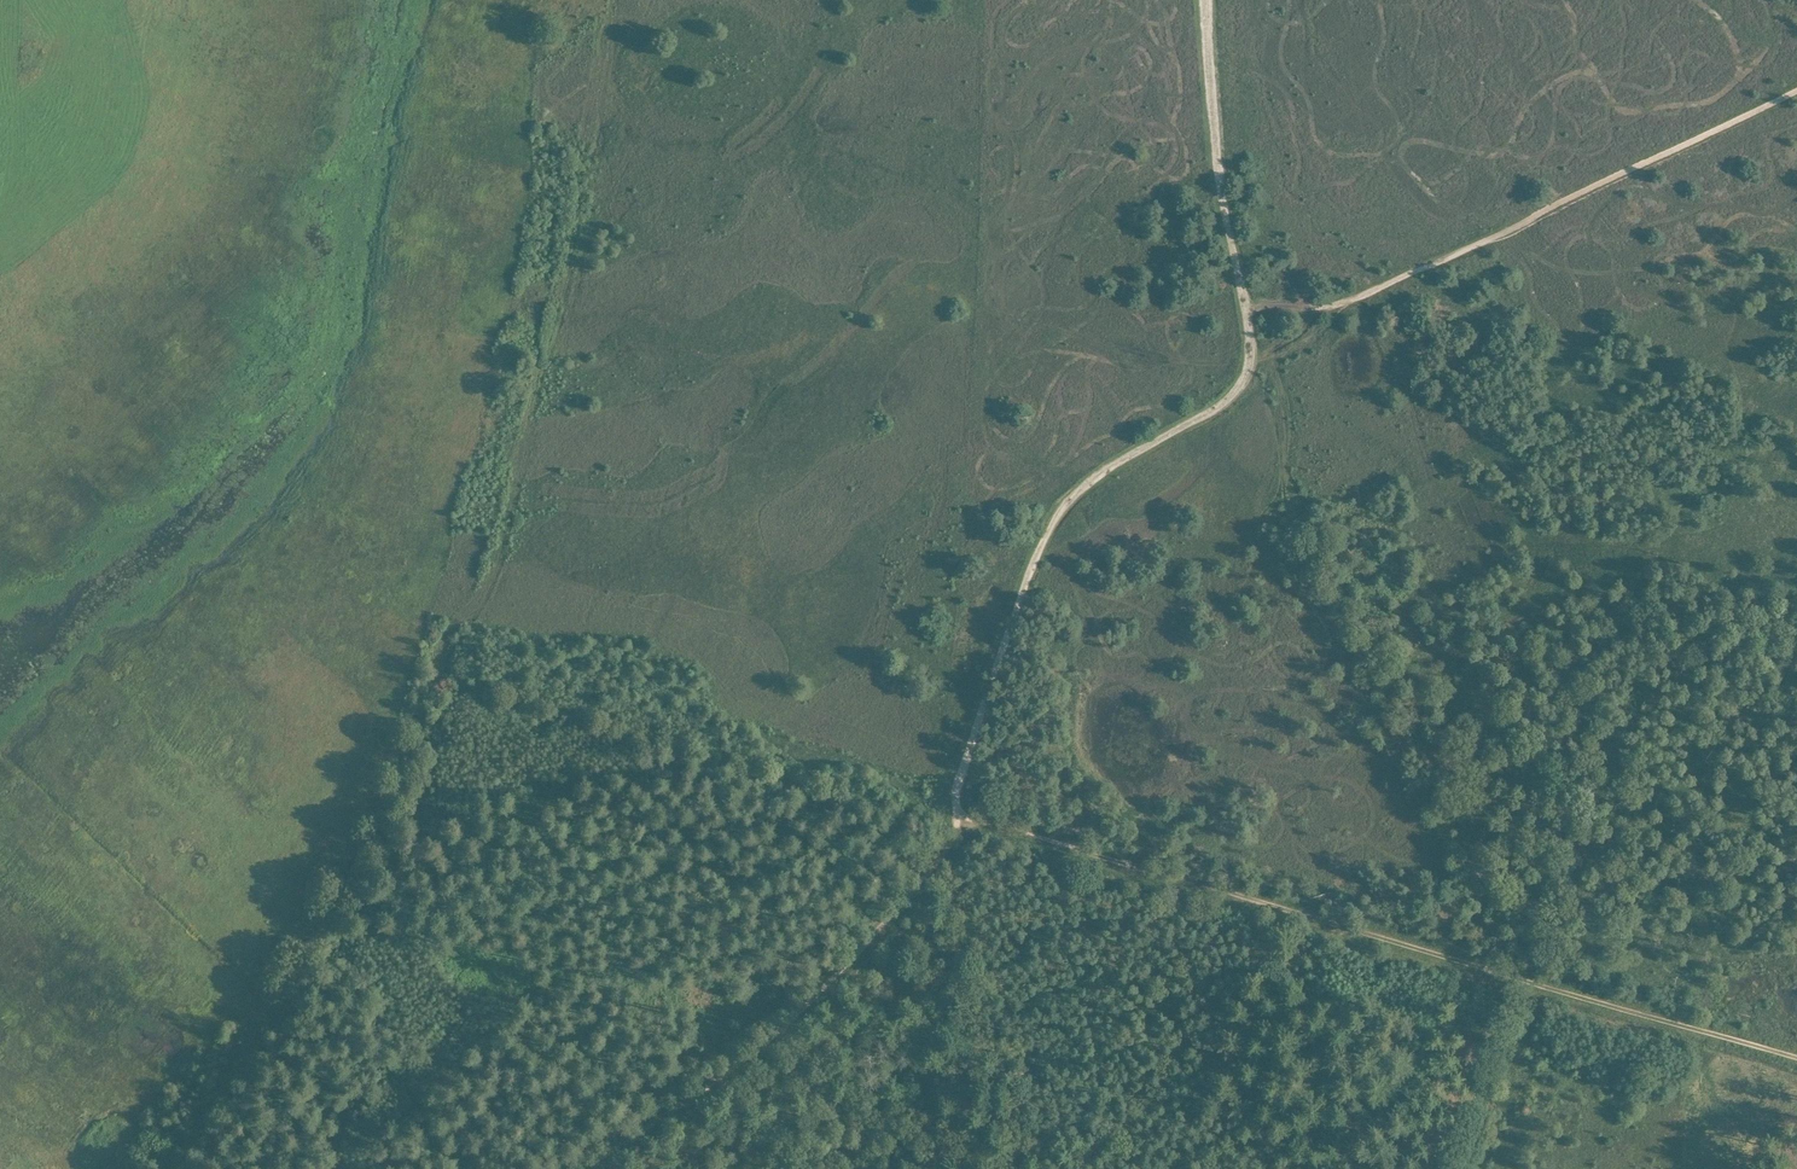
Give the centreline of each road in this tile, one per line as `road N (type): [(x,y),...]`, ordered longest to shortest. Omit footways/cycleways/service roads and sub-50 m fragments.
road 1 (track): [(961,815),(1796,1056)]
road 2 (track): [(1796,92),(1514,229),(1335,303),(1290,343),(1249,363)]
road 3 (track): [(961,815),(956,791),(968,752),(1050,527),(1077,492),(1224,403),(1249,363)]
road 4 (track): [(573,1168),(797,1016),(942,855),(961,815)]
road 5 (track): [(1249,363),(1217,157),(1209,0)]
road 6 (track): [(1529,981),(1476,1111),(1464,1168)]

